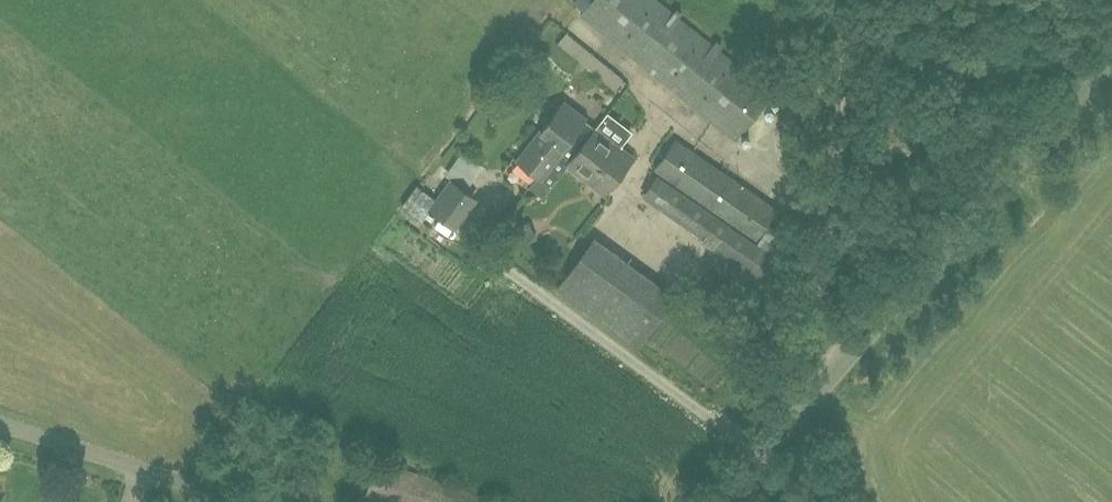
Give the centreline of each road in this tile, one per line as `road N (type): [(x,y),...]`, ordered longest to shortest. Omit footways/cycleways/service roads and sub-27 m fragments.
road 1 (unclassified): [(719,501),(1111,59)]
road 2 (track): [(824,349),(847,0)]
road 3 (unclassified): [(244,501),(0,423)]

